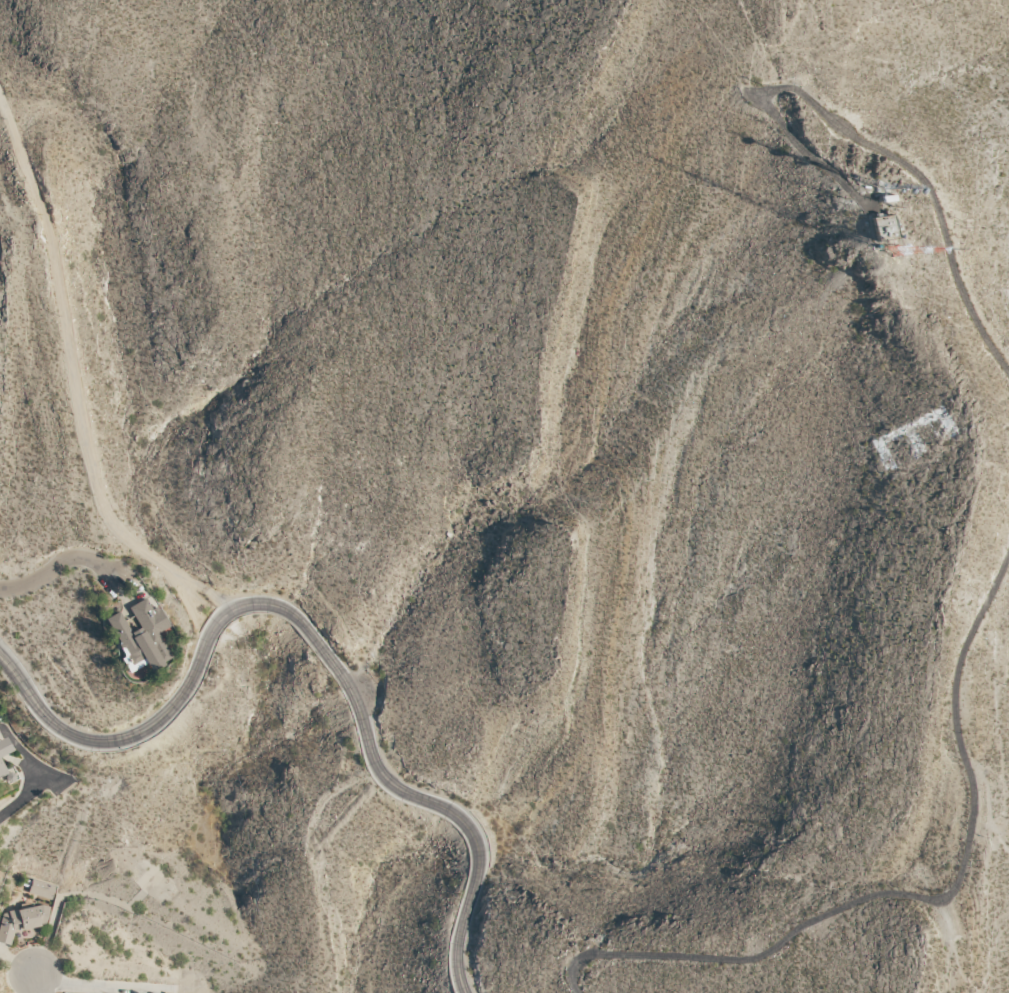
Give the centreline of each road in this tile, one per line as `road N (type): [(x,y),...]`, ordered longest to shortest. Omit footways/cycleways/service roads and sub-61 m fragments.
road 1 (residential): [(0,656),(59,728),(108,742),(162,717),(223,614),(252,602),(292,612),(345,679),(378,772),(449,810),(474,839),(476,878),(456,955),(463,992)]
road 2 (residential): [(0,590),(30,585),(79,559),(100,564),(125,587)]

